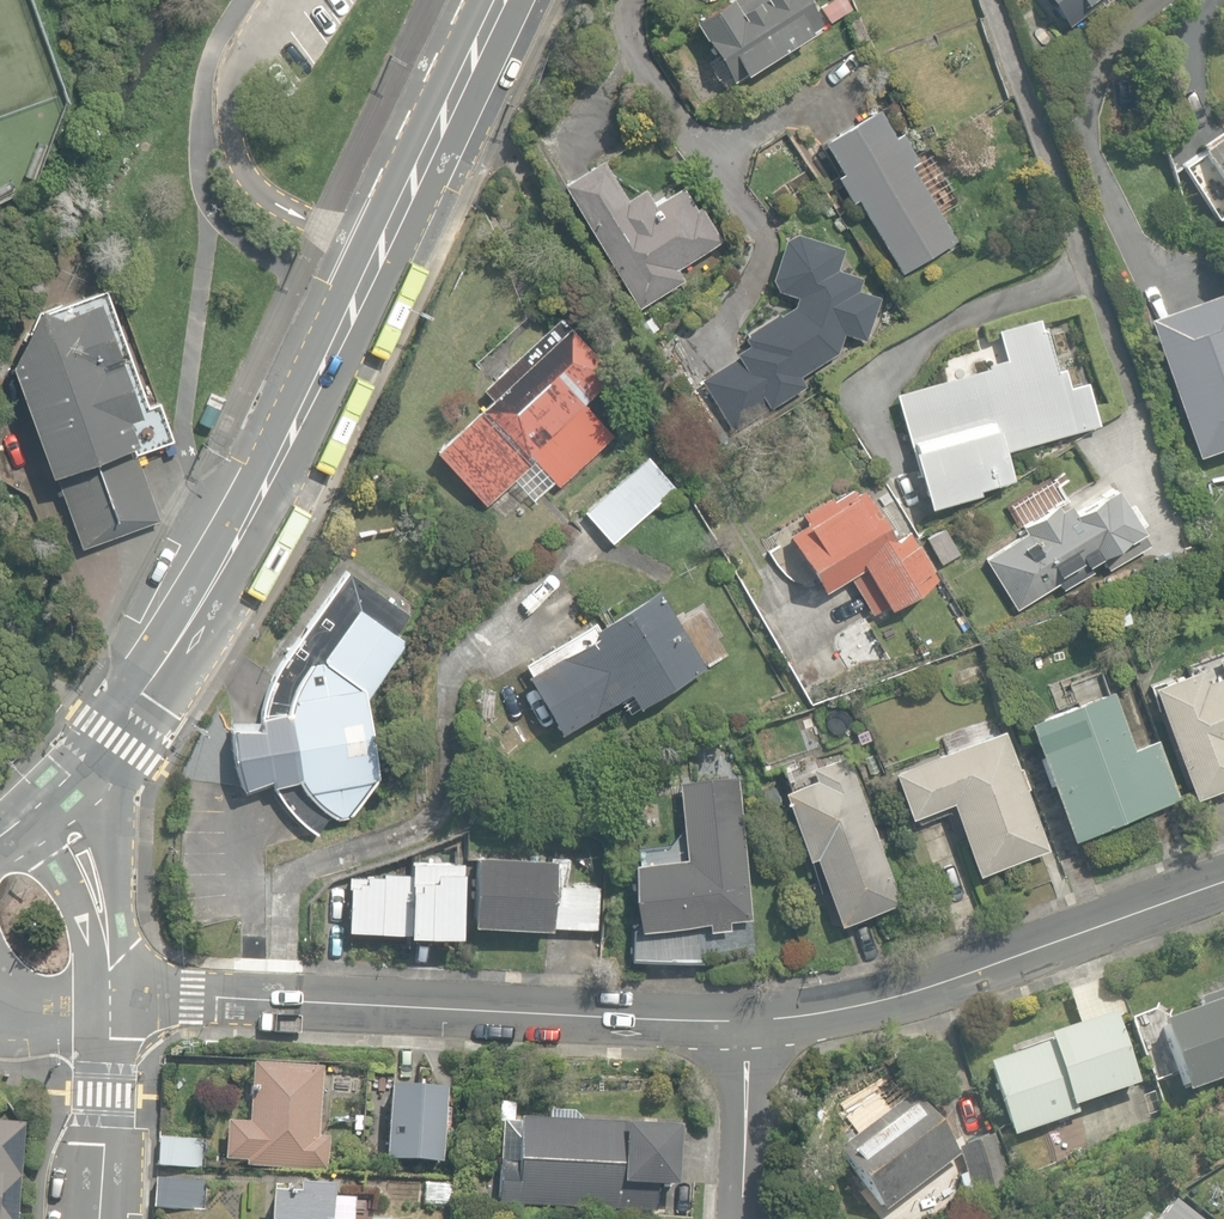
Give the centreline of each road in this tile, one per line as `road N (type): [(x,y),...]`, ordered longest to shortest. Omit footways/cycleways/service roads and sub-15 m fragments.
road 1 (secondary): [(502,0),(289,440),(175,645),(45,798)]
road 2 (residential): [(741,1023),(109,994)]
road 3 (residential): [(1223,873),(835,1007),(741,1023)]
road 4 (tertiary): [(109,994),(99,1218)]
road 5 (tertiary): [(45,798),(85,858),(109,994)]
road 6 (residential): [(732,1218),(741,1023)]

